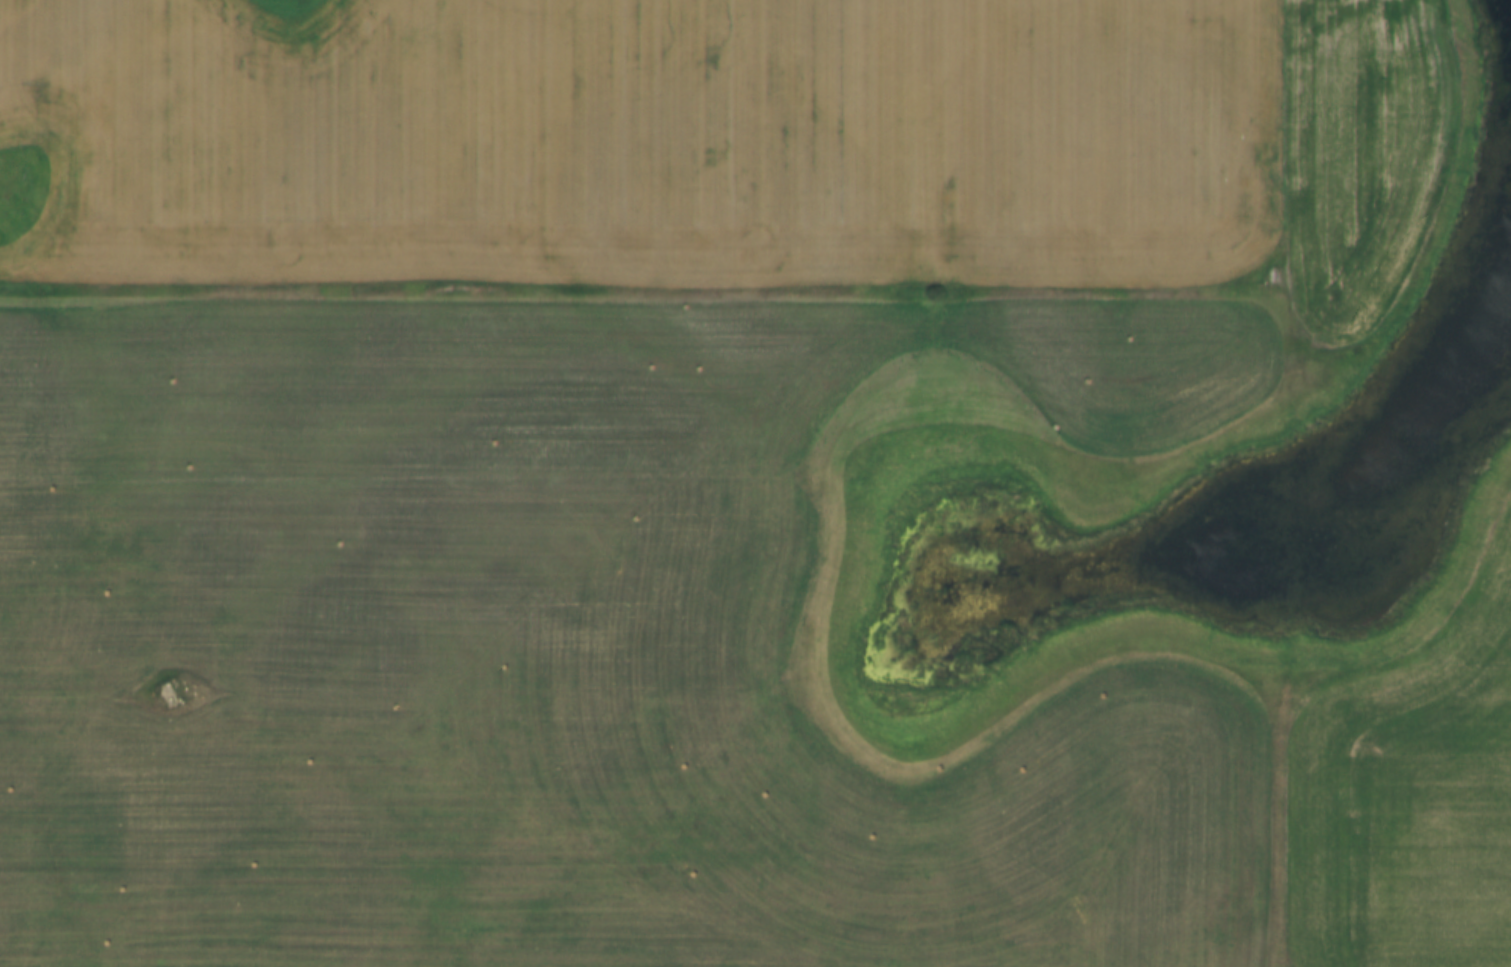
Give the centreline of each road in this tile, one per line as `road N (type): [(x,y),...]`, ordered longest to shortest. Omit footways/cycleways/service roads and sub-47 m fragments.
road 1 (track): [(1280,702),(1269,966)]

